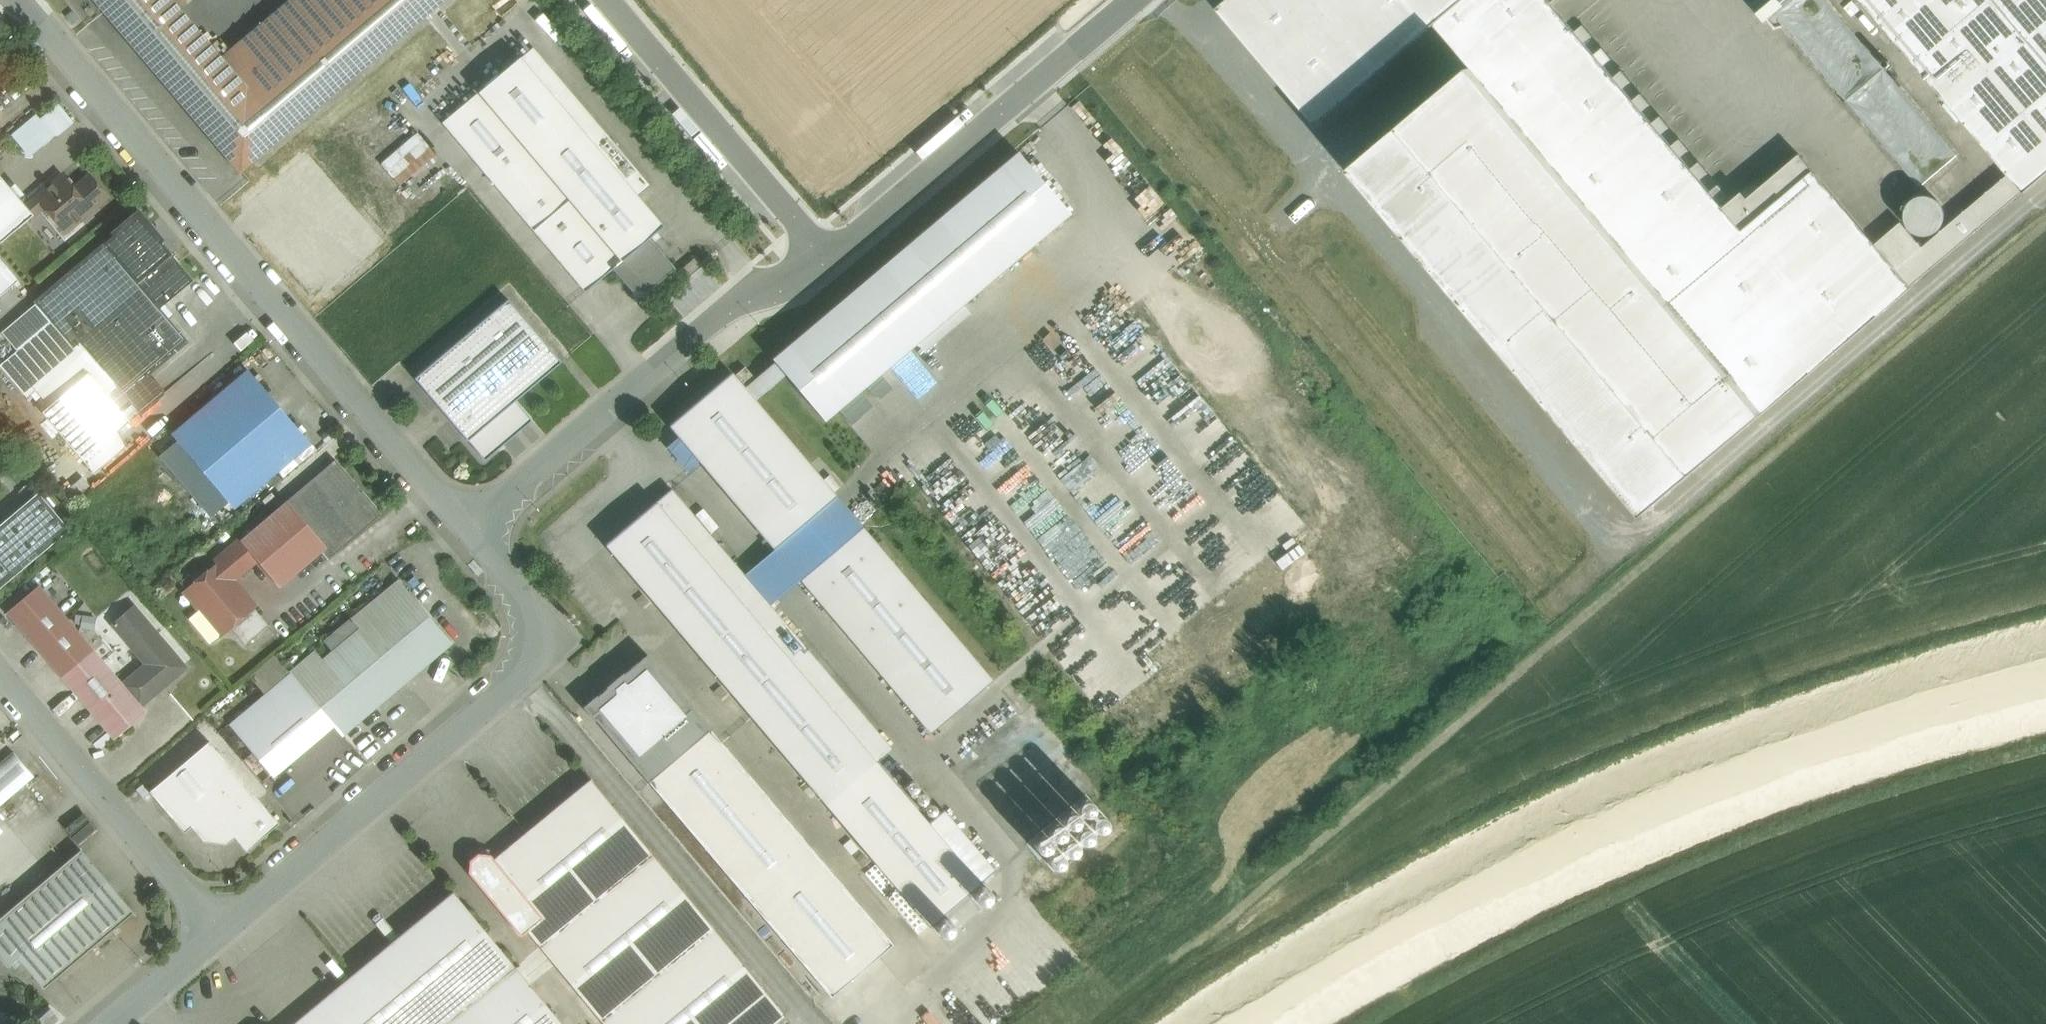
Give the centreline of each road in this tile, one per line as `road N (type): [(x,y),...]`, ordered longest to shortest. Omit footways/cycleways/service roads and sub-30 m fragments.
road 1 (track): [(2045,219),(1081,1023)]
road 2 (secondary): [(1281,1023),(1512,893),(1696,807),(1991,703),(2045,692)]
road 3 (residential): [(471,529),(272,313),(11,0)]
road 4 (residential): [(224,942),(527,673),(540,639),(533,609),(471,529)]
road 5 (unclassified): [(471,529),(754,311),(825,267)]
road 6 (unclassified): [(825,267),(1130,0)]
road 7 (residential): [(0,671),(224,942)]
road 8 (unclassified): [(605,0),(825,267)]
road 9 (residential): [(119,1023),(224,942)]

